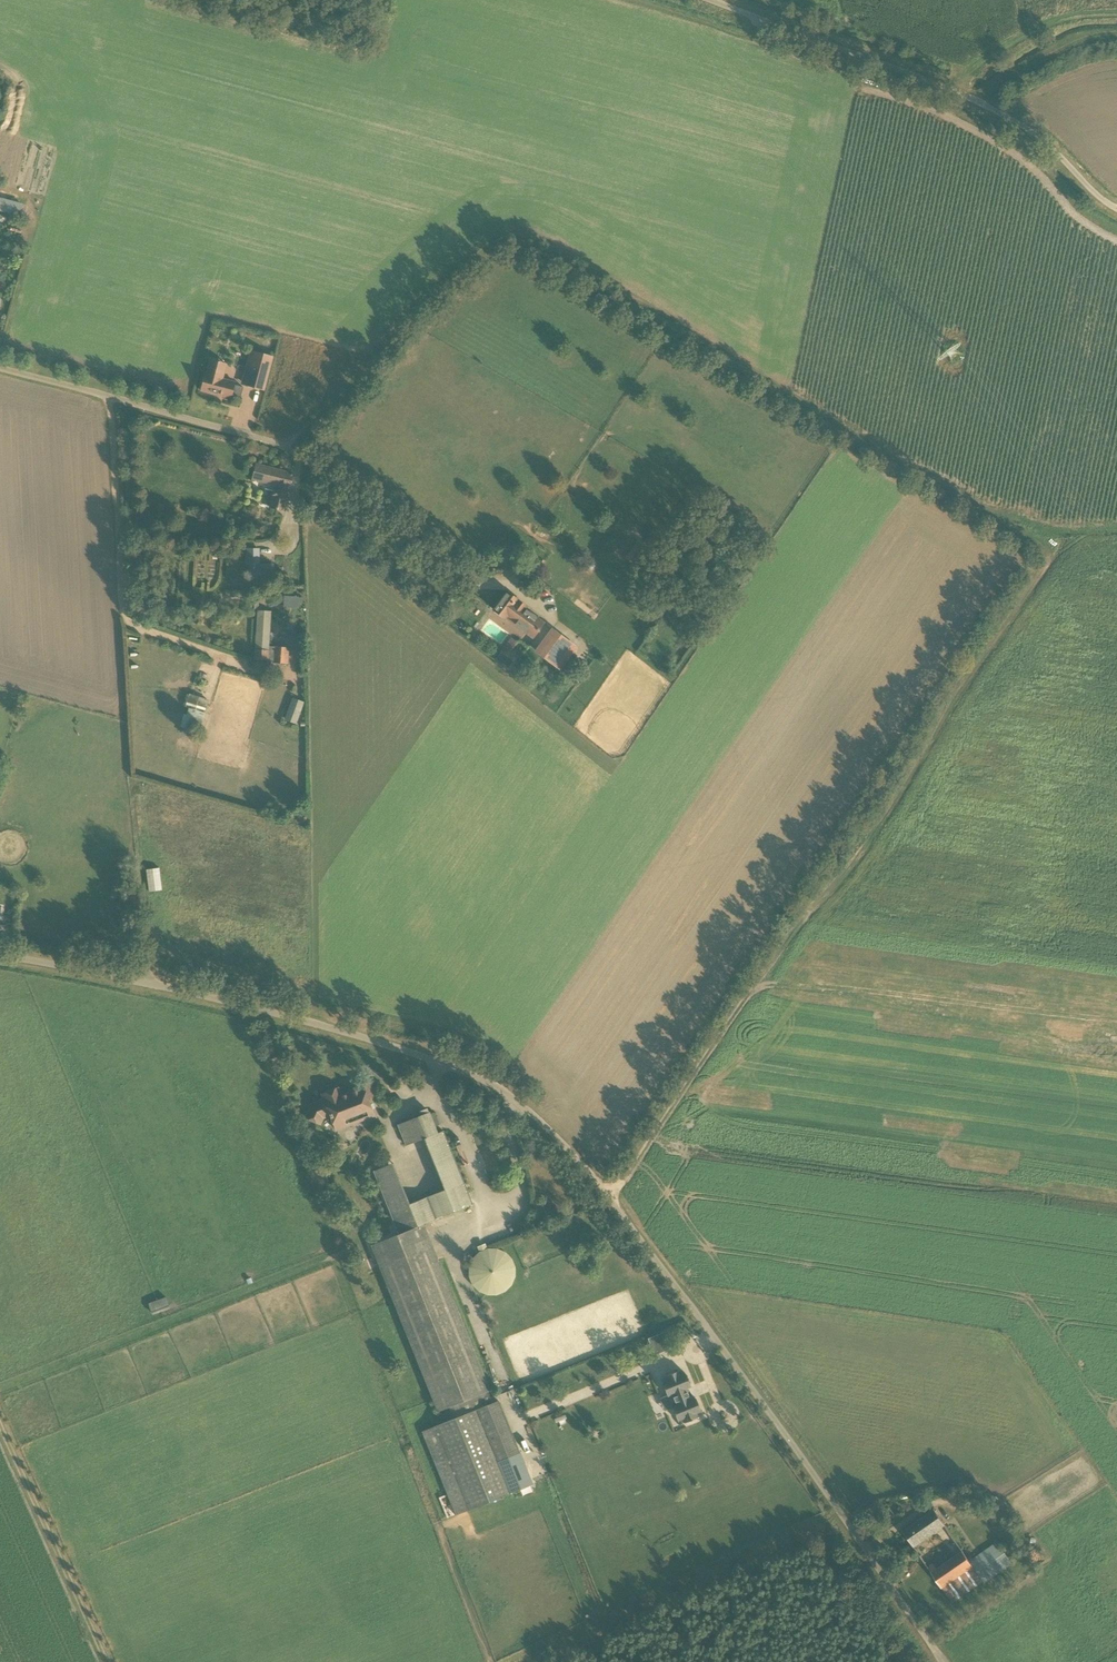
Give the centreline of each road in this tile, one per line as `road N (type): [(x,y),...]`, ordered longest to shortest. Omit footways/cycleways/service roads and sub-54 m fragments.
road 1 (track): [(282,446),(507,231),(519,232),(1046,541),(839,880),(764,975),(625,1188),(607,1193)]
road 2 (unclassified): [(929,1641),(607,1193),(540,1121),(491,1083),(283,1014),(0,956)]
road 3 (unclassified): [(1116,209),(1047,143),(977,100),(843,43),(714,0)]
road 4 (unclassified): [(282,446),(0,369)]
road 5 (track): [(106,1661),(0,1423)]
road 6 (track): [(977,100),(1075,36),(1116,32)]

